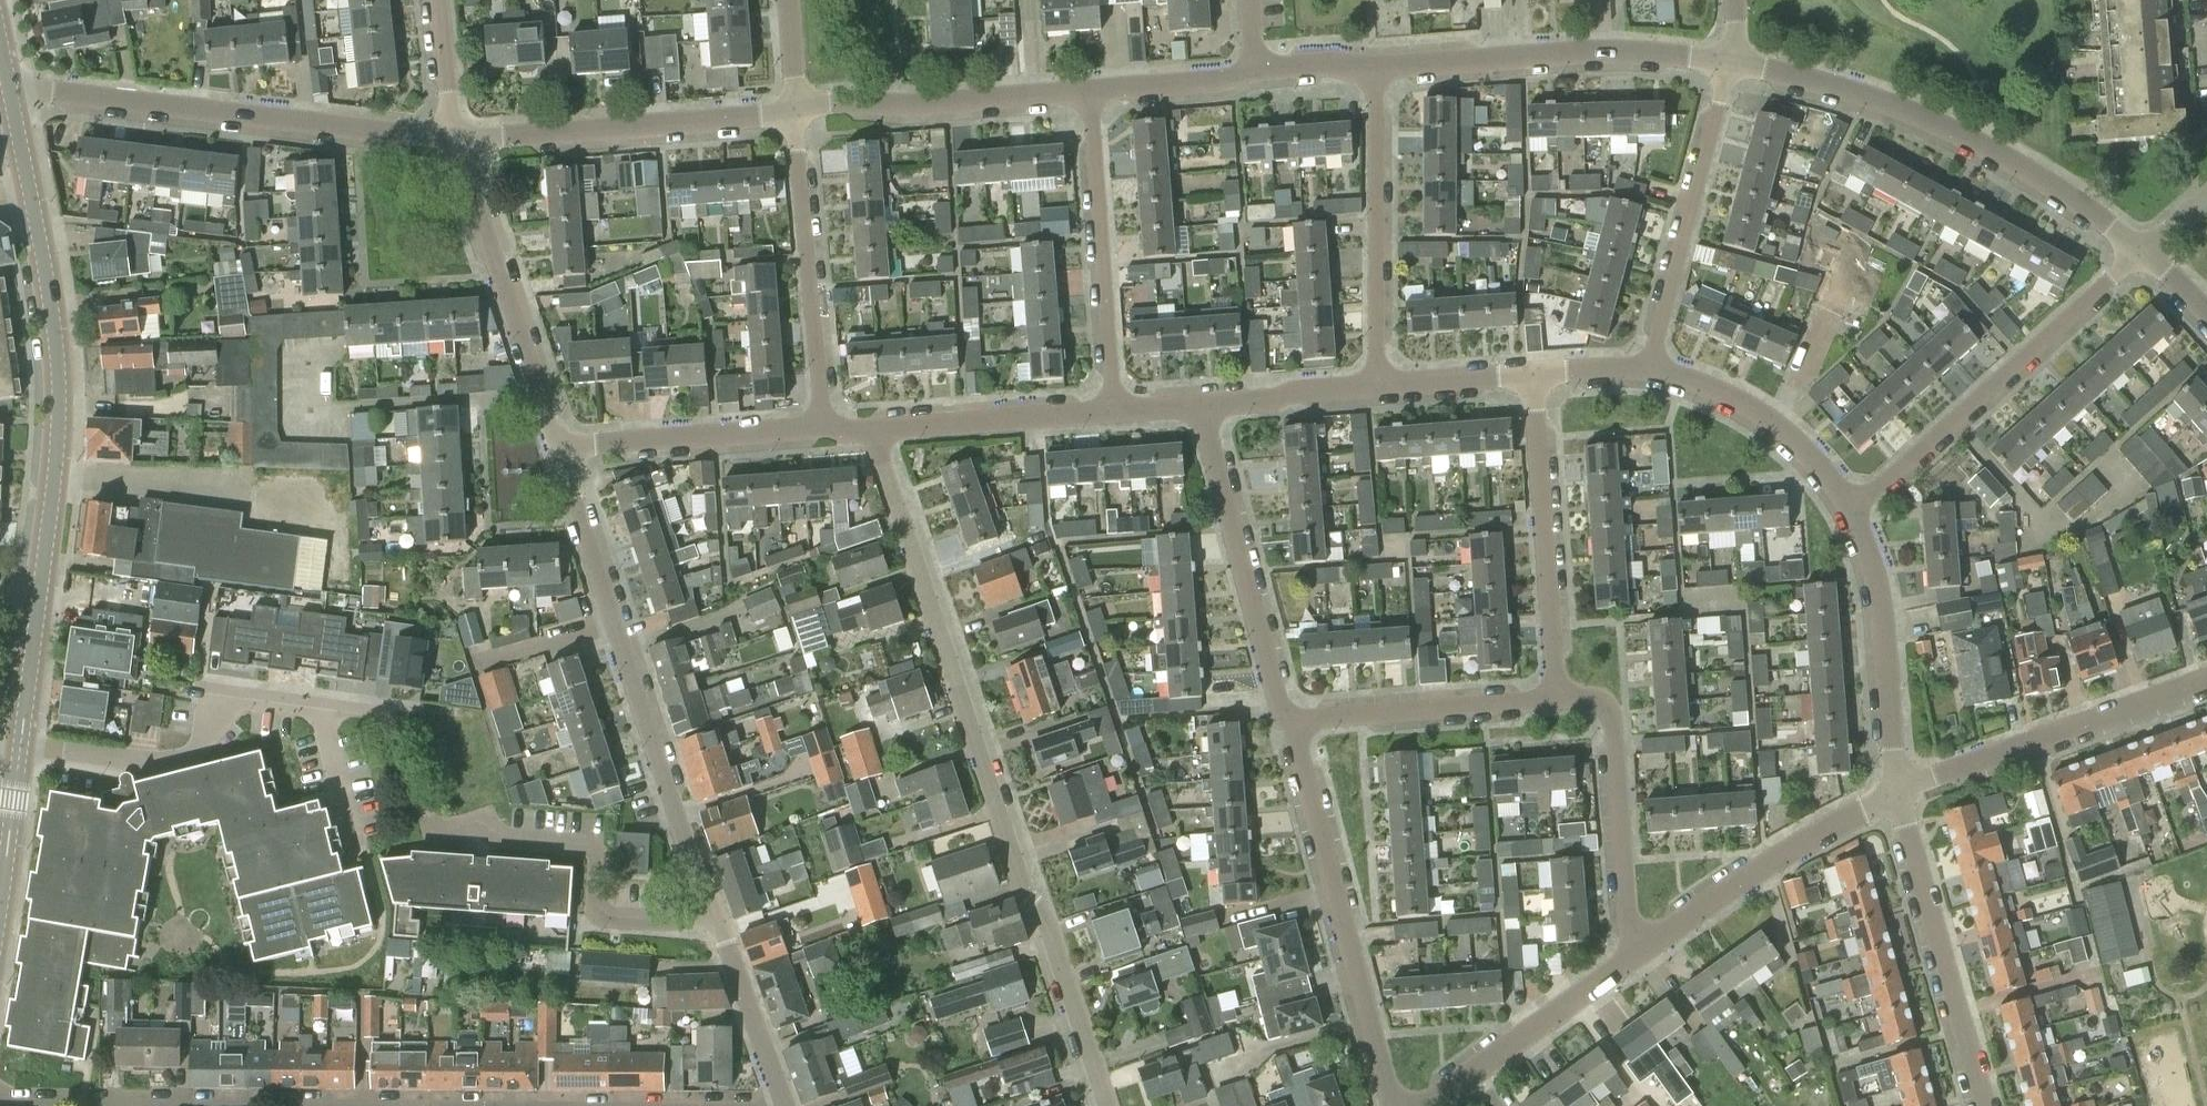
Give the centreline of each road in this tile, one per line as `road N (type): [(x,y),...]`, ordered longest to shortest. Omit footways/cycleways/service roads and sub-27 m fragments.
road 1 (residential): [(718,911),(688,920),(595,916),(595,847),(439,833),(383,714),(232,696),(183,761),(21,747)]
road 2 (residential): [(1098,1105),(871,430)]
road 3 (residential): [(497,1105),(0,1101)]
road 4 (residential): [(718,911),(692,872),(560,447)]
road 5 (residential): [(2141,251),(2021,168),(1846,91),(1739,60)]
road 6 (residential): [(452,141),(8,85)]
road 7 (tertiary): [(39,620),(60,442),(60,359),(32,202)]
road 8 (residential): [(1397,1105),(1285,723)]
road 9 (residential): [(1854,516),(2141,251)]
road 10 (residential): [(1739,60),(1613,52),(1373,71)]
road 11 (residential): [(797,115),(452,141)]
road 12 (residential): [(1285,723),(1193,400)]
road 13 (residential): [(1893,792),(2017,740),(2206,677)]
road 14 (residential): [(1982,1105),(1893,792)]
road 15 (residential): [(1646,371),(1739,60)]
road 16 (residential): [(560,447),(452,141)]
road 17 (residential): [(1558,698),(1537,377)]
road 18 (residential): [(1119,415),(1091,95)]
road 19 (residential): [(1624,965),(1832,818),(1893,792)]
road 20 (residential): [(825,432),(797,115)]
road 21 (residential): [(1379,387),(1373,71)]
road 22 (residential): [(1624,965),(1613,724),(1595,704),(1558,698)]
road 23 (residential): [(1091,95),(797,115)]
road 24 (residential): [(1893,792),(1854,516)]
road 25 (residential): [(1285,723),(1558,698)]
road 26 (residential): [(825,432),(560,447)]
road 27 (residential): [(1854,516),(1810,460),(1725,391),(1646,371)]
road 28 (residential): [(1119,415),(871,430)]
road 29 (residential): [(1428,1105),(1624,965)]
road 30 (residential): [(786,1105),(718,911)]
road 31 (residential): [(1379,387),(1193,400)]
road 32 (residential): [(1257,79),(1091,95)]
road 33 (tertiary): [(0,905),(21,747)]
road 34 (residential): [(1537,377),(1379,387)]
road 35 (residential): [(452,141),(436,0)]
road 36 (tertiary): [(21,747),(39,620)]

